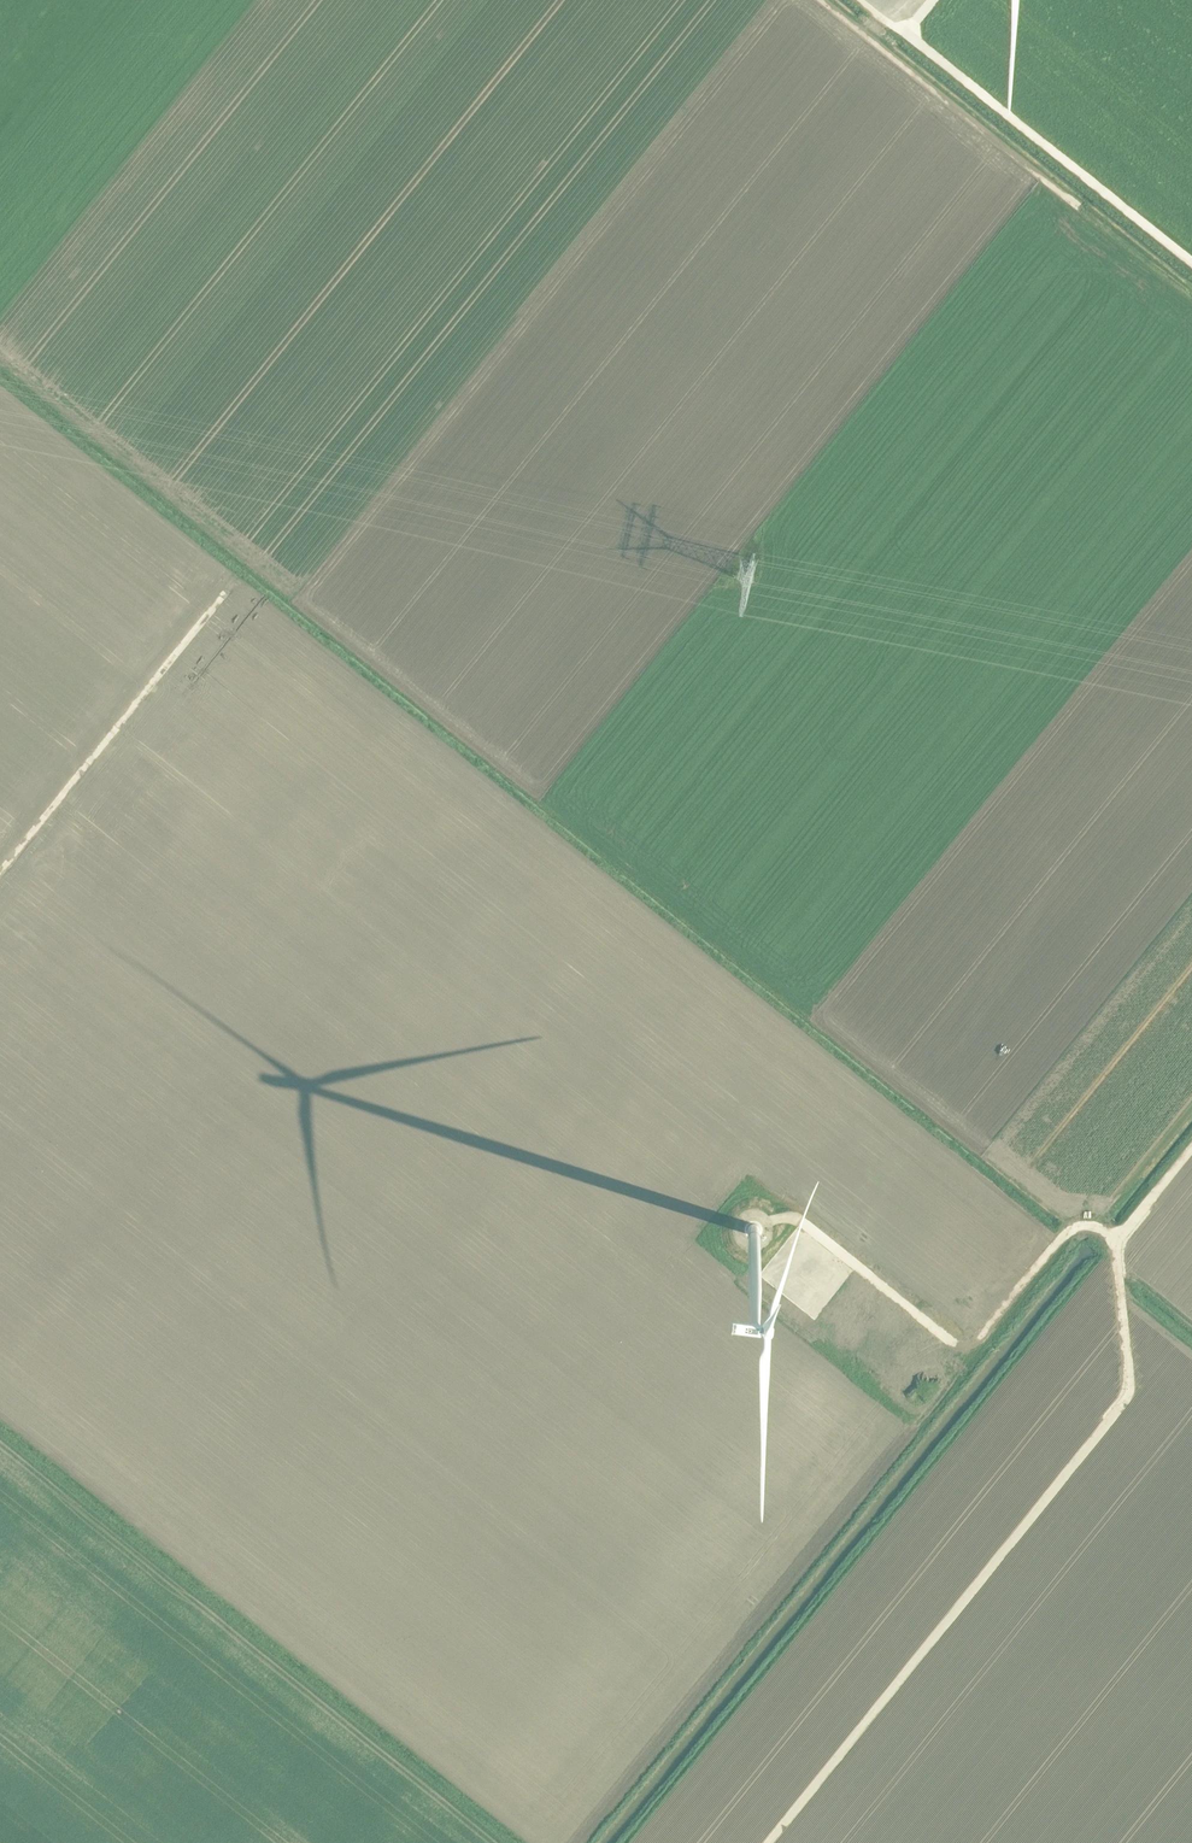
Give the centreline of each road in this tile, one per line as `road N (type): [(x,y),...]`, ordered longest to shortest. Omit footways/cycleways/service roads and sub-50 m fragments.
road 1 (track): [(1191,1149),(1120,1238),(1131,1381),(1102,1430),(769,1842)]
road 2 (track): [(1191,266),(859,0)]
road 3 (track): [(1120,1238),(1089,1228),(1063,1232),(971,1343),(938,1337),(809,1235)]

